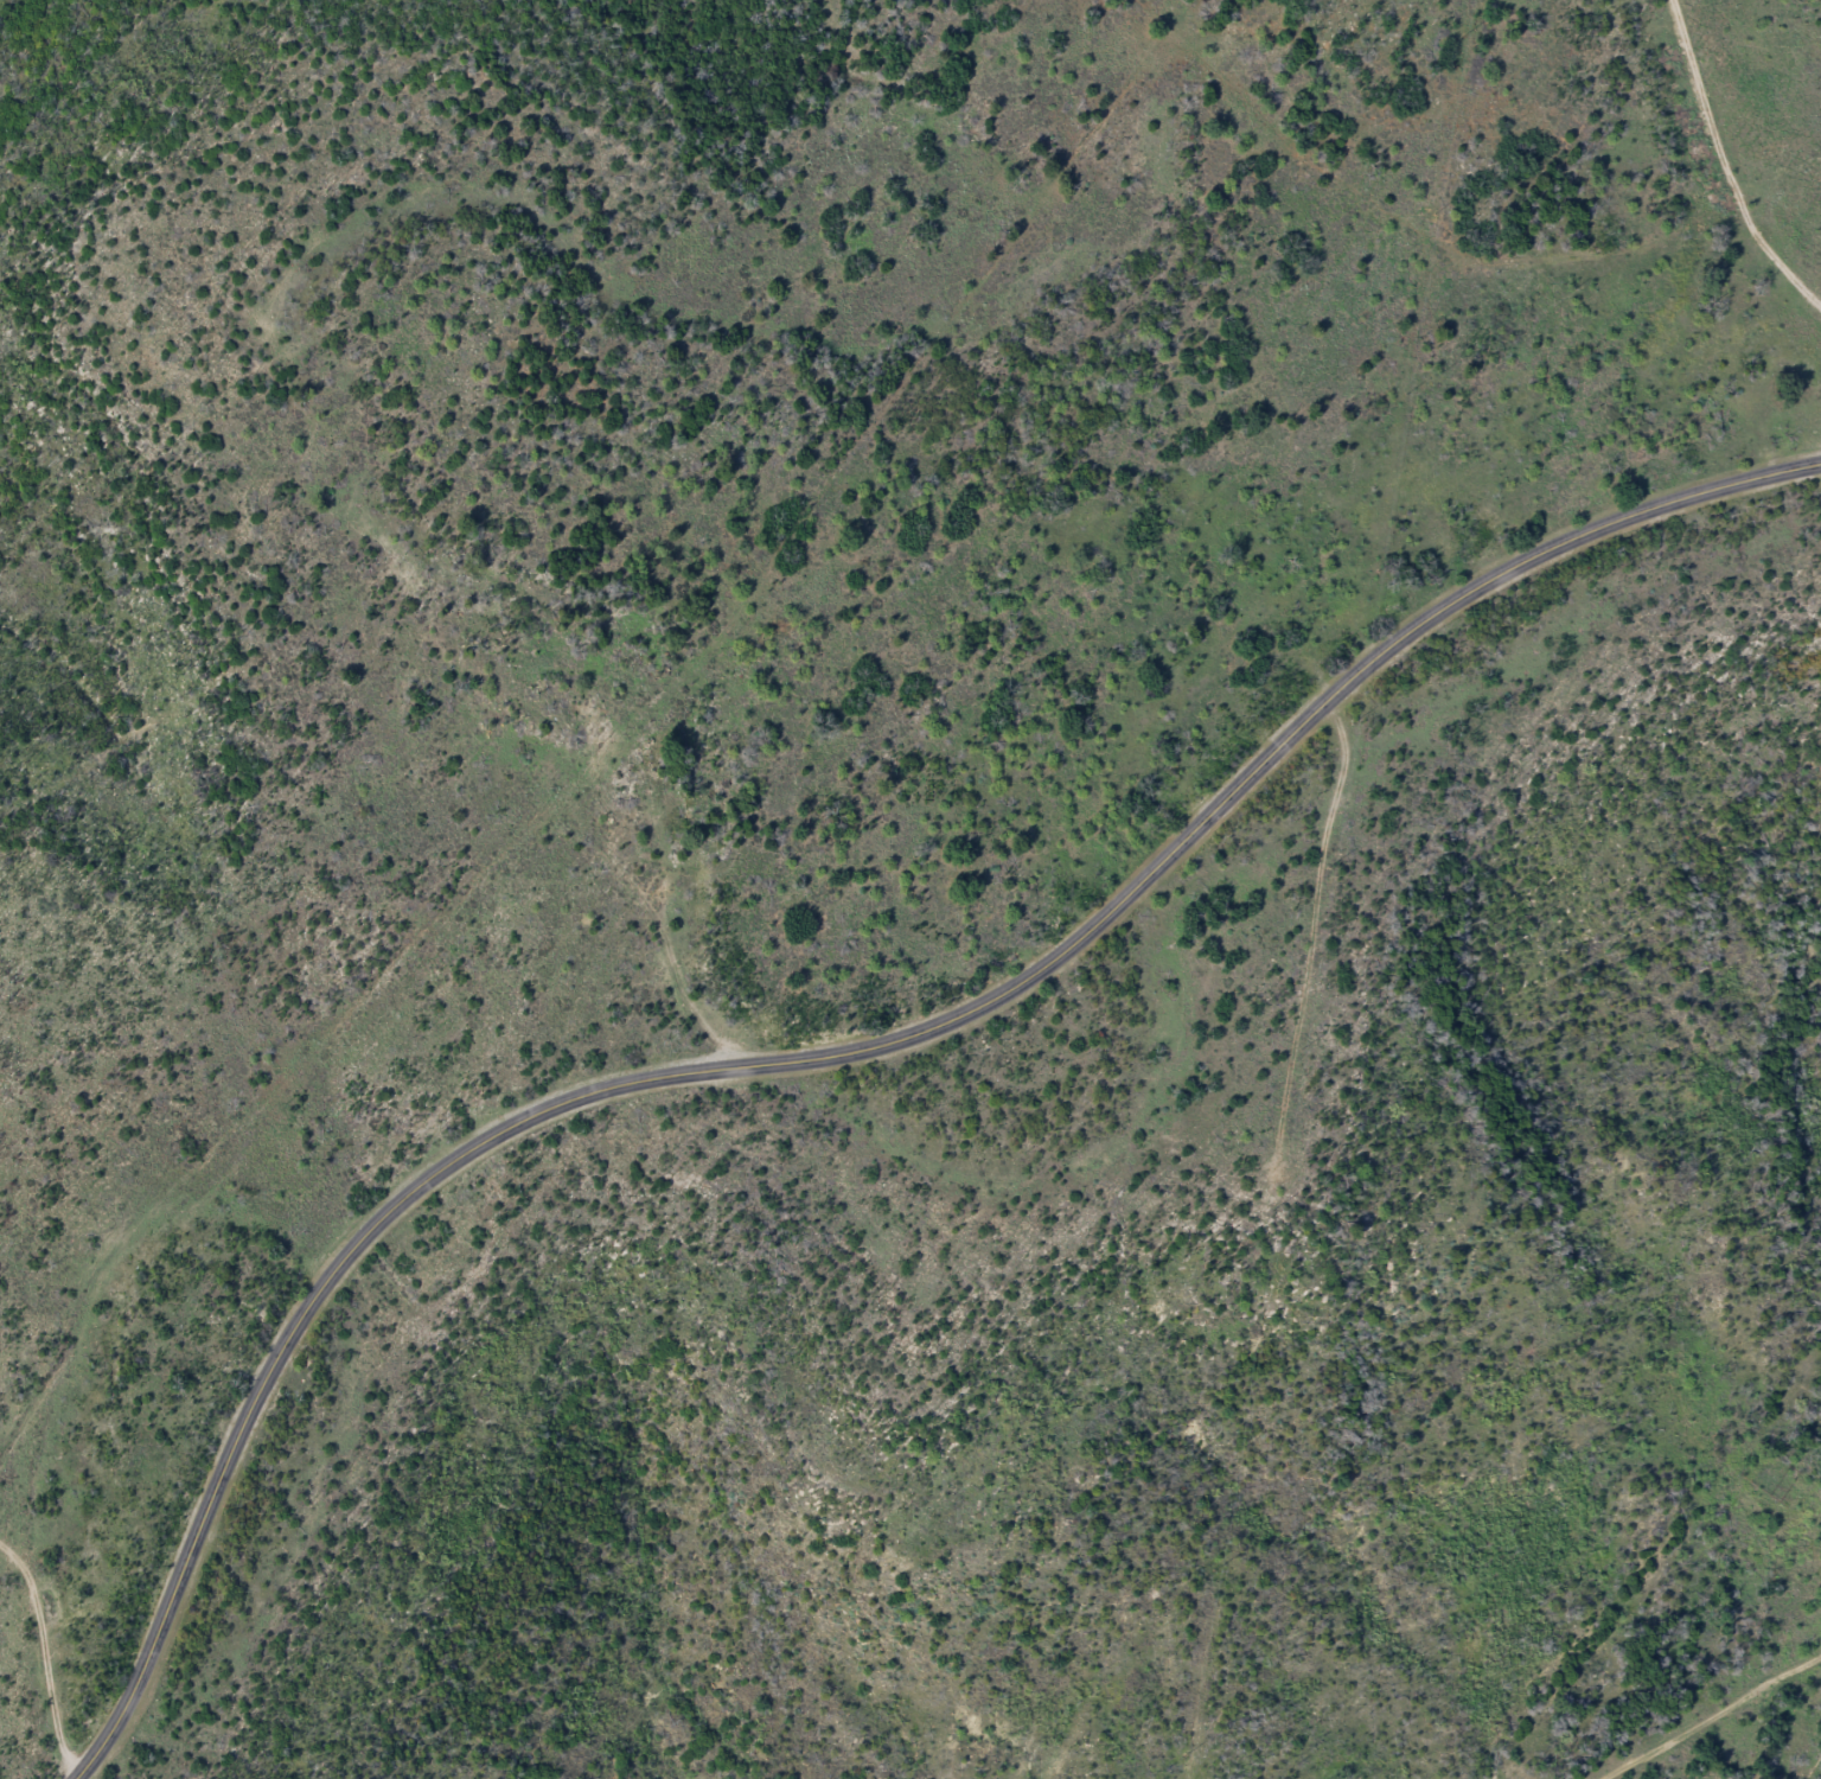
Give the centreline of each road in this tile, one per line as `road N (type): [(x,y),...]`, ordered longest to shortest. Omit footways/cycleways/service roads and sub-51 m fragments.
road 1 (tertiary): [(80,1778),(126,1708),(238,1435),(289,1338),(339,1264),(417,1186),(513,1123),(600,1091),(862,1052),(977,1008),(1101,926),(1318,706),(1431,614),(1526,556),(1632,514),(1820,465)]
road 2 (residential): [(1820,302),(1784,268),(1737,189),(1699,102),(1670,0)]
road 3 (residential): [(1587,1778),(1820,1647)]
road 4 (residential): [(84,1774),(65,1722),(43,1590),(0,1536)]

